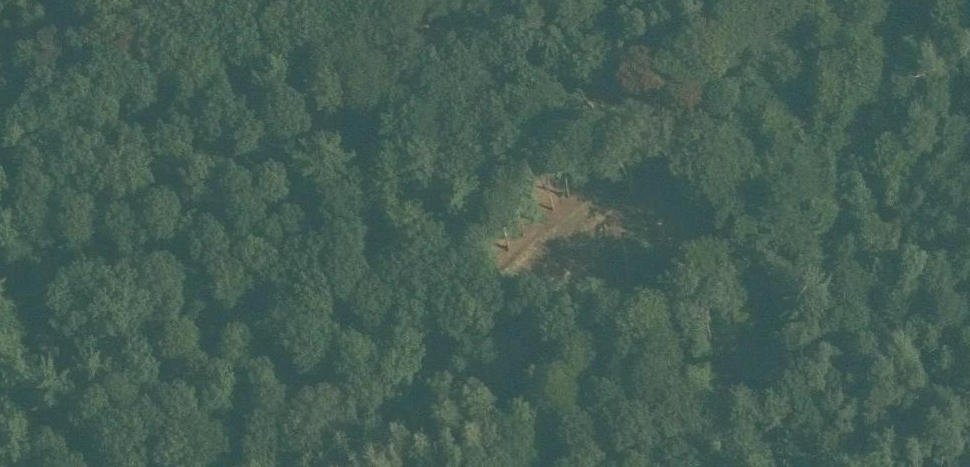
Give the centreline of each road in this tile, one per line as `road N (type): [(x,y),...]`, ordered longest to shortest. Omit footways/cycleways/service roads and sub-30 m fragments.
road 1 (track): [(640,129),(263,466)]
road 2 (track): [(290,0),(153,67),(0,115)]
road 3 (track): [(787,0),(640,129)]

